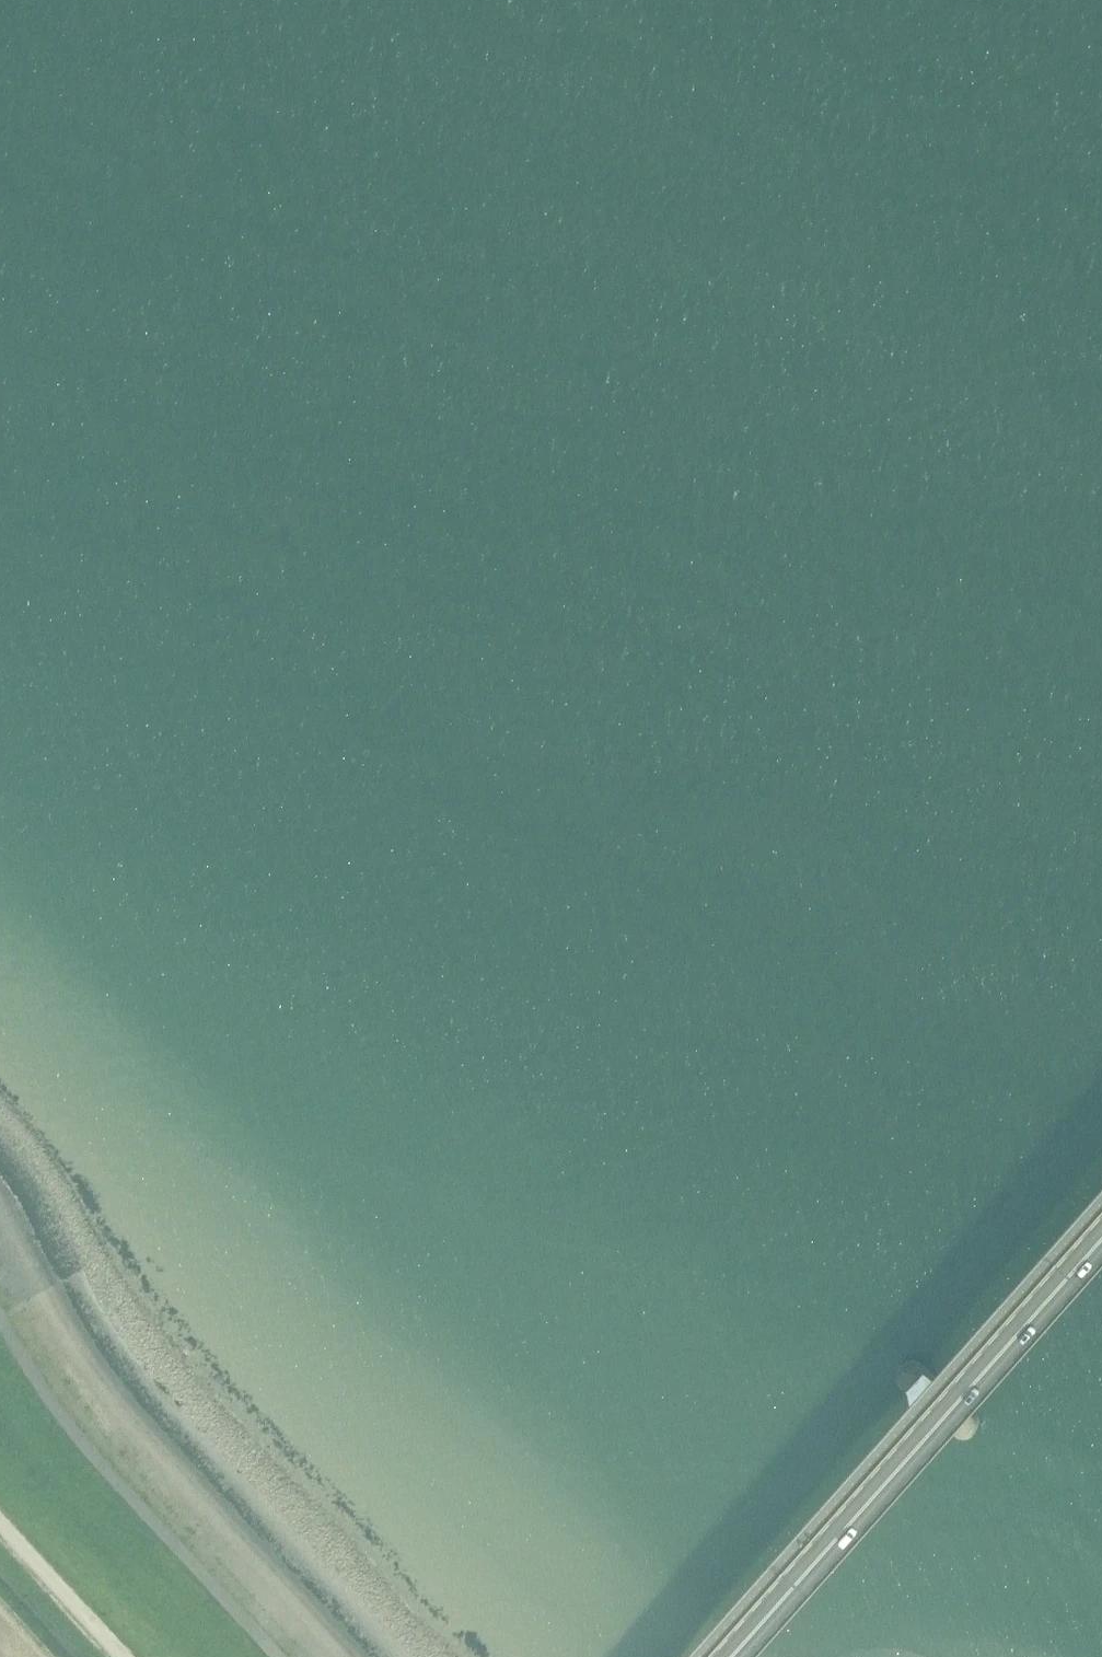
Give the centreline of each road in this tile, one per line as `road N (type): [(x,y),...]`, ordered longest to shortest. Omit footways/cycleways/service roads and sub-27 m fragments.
road 1 (primary): [(720,1656),(1101,1223)]
road 2 (unclassified): [(123,1656),(0,1524)]

